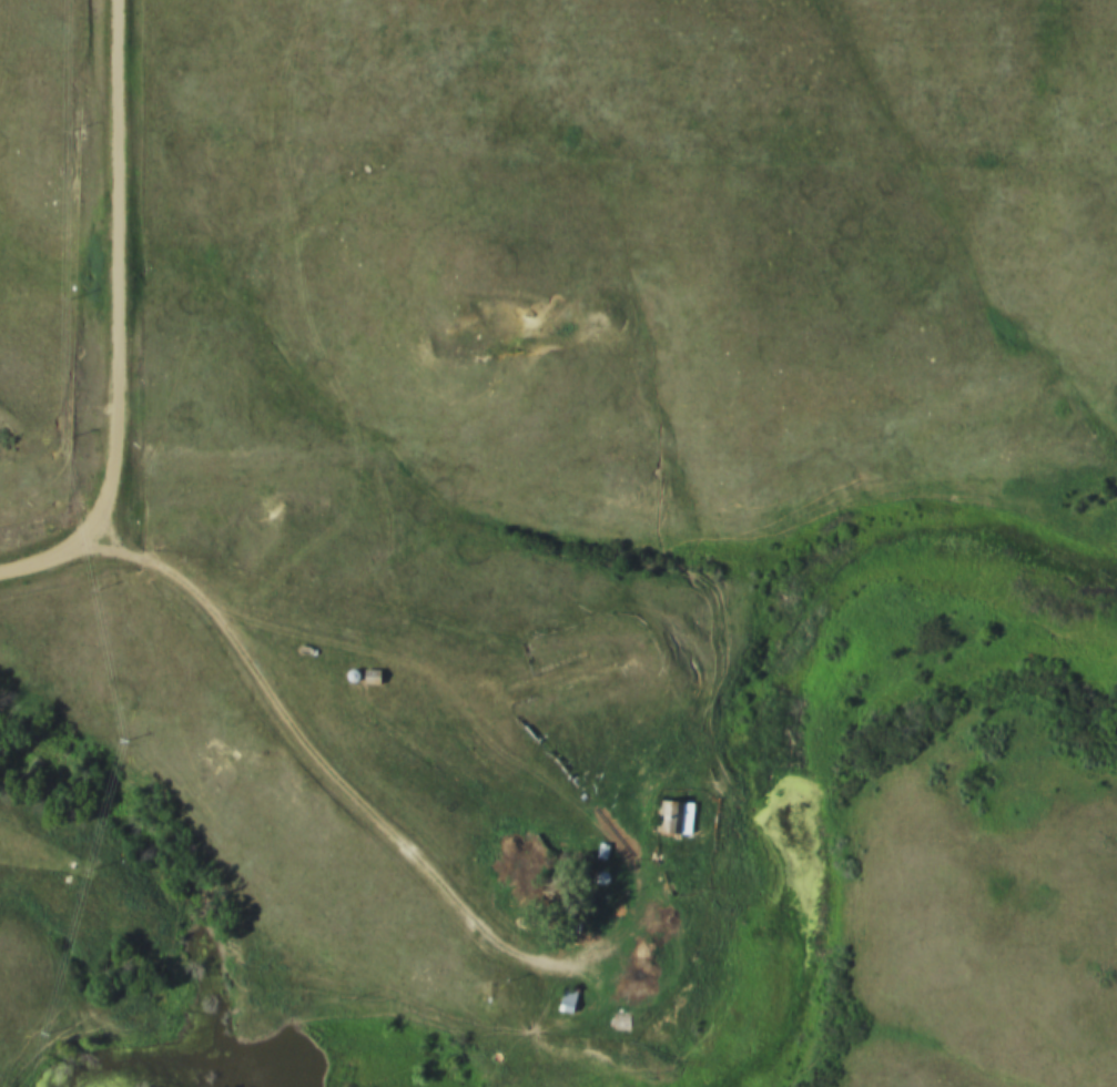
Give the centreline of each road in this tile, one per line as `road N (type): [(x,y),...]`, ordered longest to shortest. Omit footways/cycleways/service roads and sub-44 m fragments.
road 1 (track): [(620,942),(583,965),(551,969),(496,947),(312,753),(206,592),(156,561),(89,538)]
road 2 (residential): [(124,0),(120,434),(111,492),(98,528),(81,545),(0,577)]

